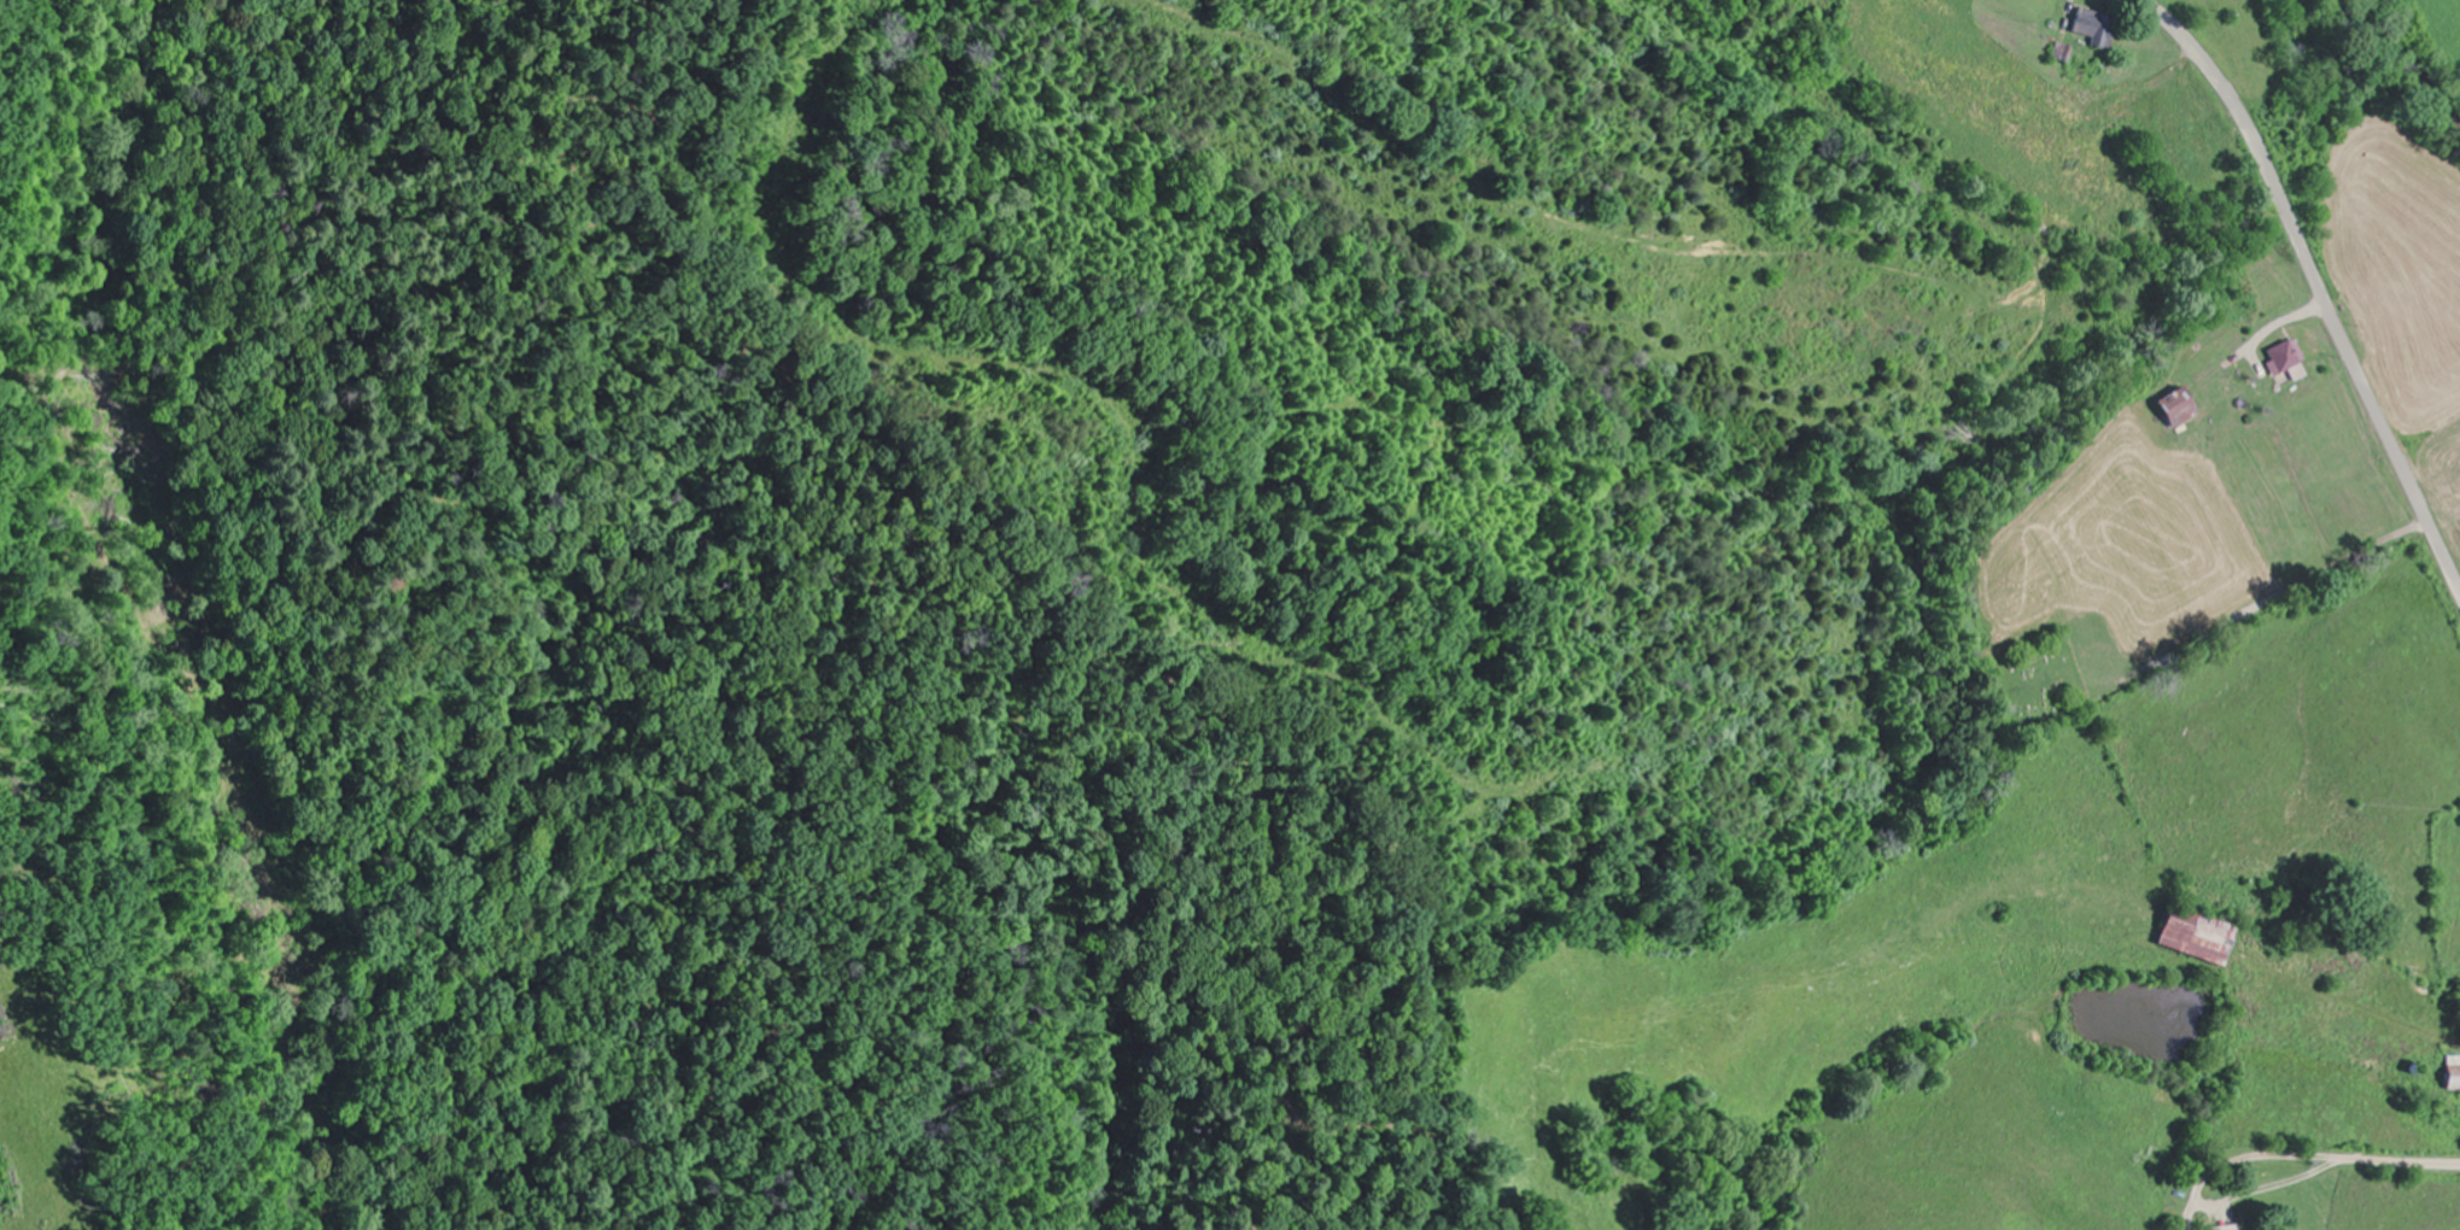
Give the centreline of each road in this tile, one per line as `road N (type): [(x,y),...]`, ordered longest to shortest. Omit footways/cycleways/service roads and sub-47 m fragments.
road 1 (residential): [(2459,588),(2238,113),(2180,34),(2143,0)]

